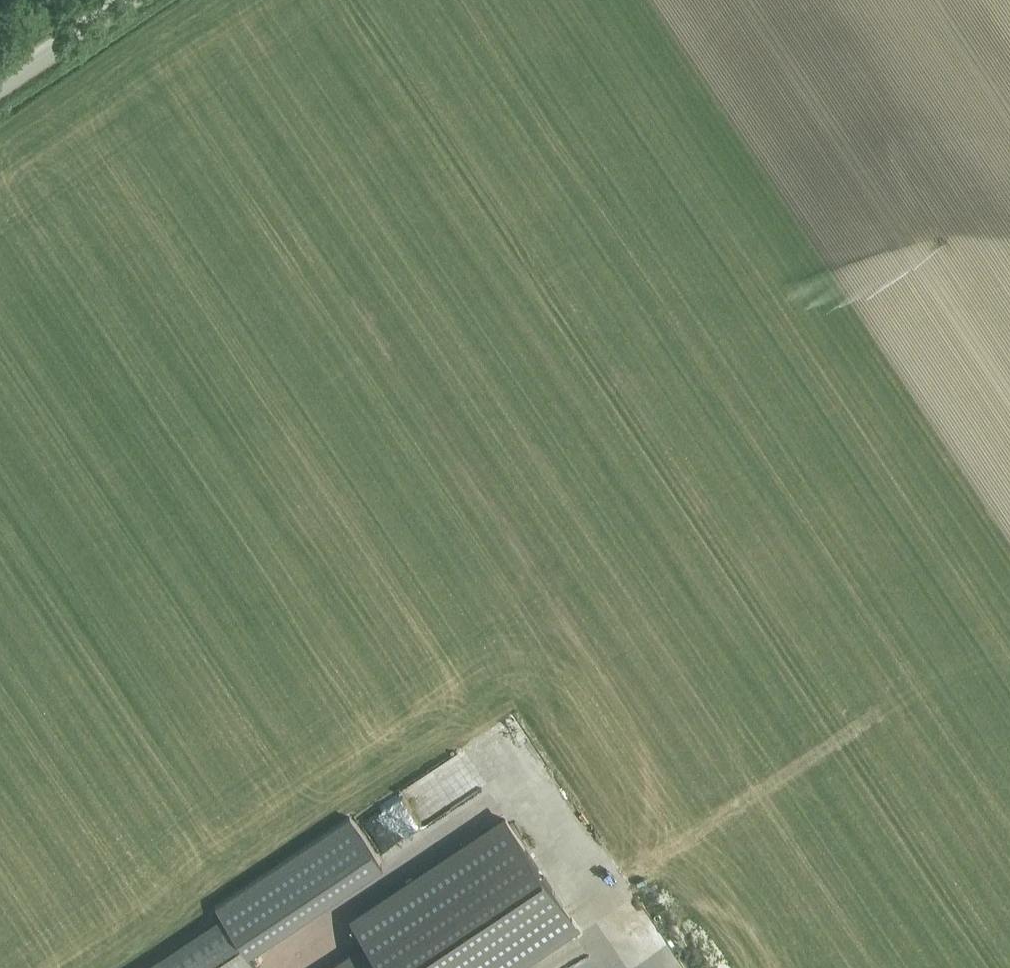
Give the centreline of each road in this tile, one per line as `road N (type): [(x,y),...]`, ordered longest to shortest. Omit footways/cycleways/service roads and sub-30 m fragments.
road 1 (unclassified): [(0,87),(131,0)]

